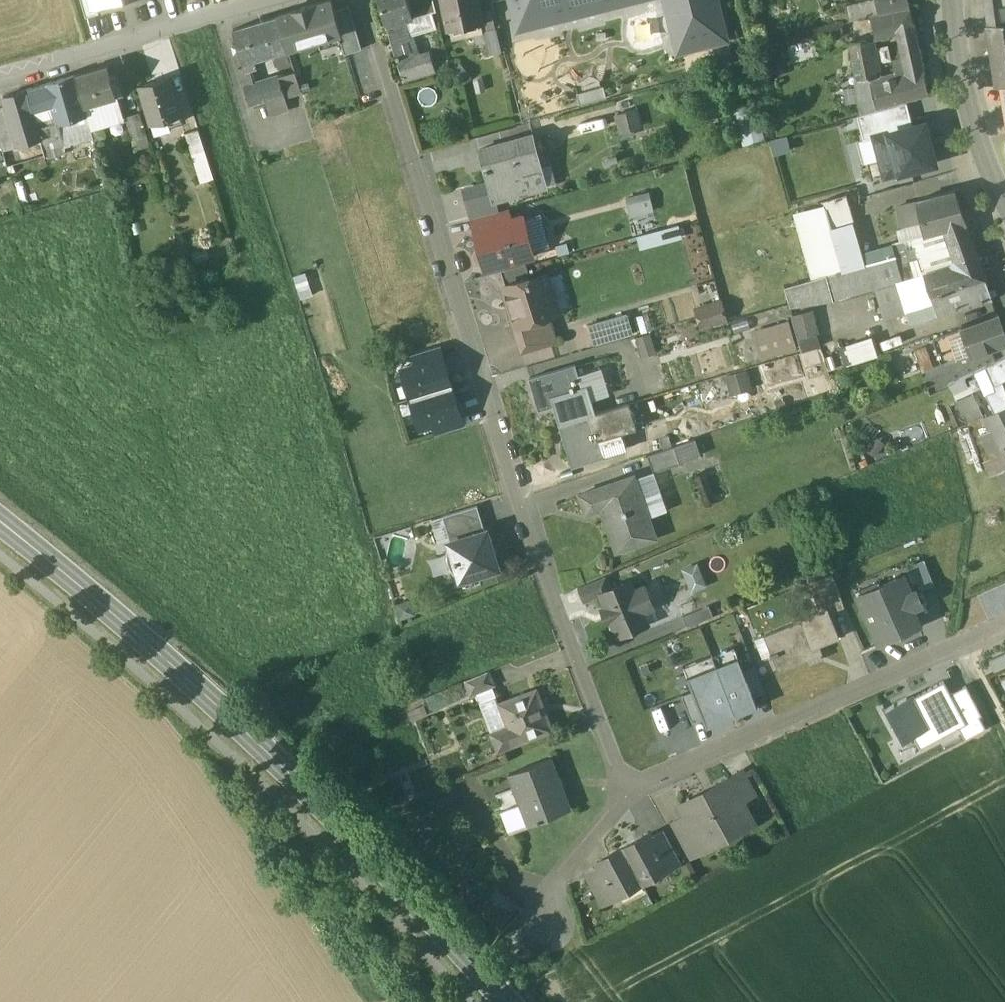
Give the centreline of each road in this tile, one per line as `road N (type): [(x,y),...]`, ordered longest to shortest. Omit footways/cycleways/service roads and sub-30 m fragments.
road 1 (residential): [(631,784),(613,759),(514,491),(361,0)]
road 2 (primary): [(508,1001),(289,770),(0,523)]
road 3 (residential): [(1004,625),(631,784)]
road 4 (residential): [(276,0),(0,80)]
road 5 (tertiary): [(1004,203),(963,90),(953,0)]
road 6 (residential): [(631,784),(550,889),(553,959)]

